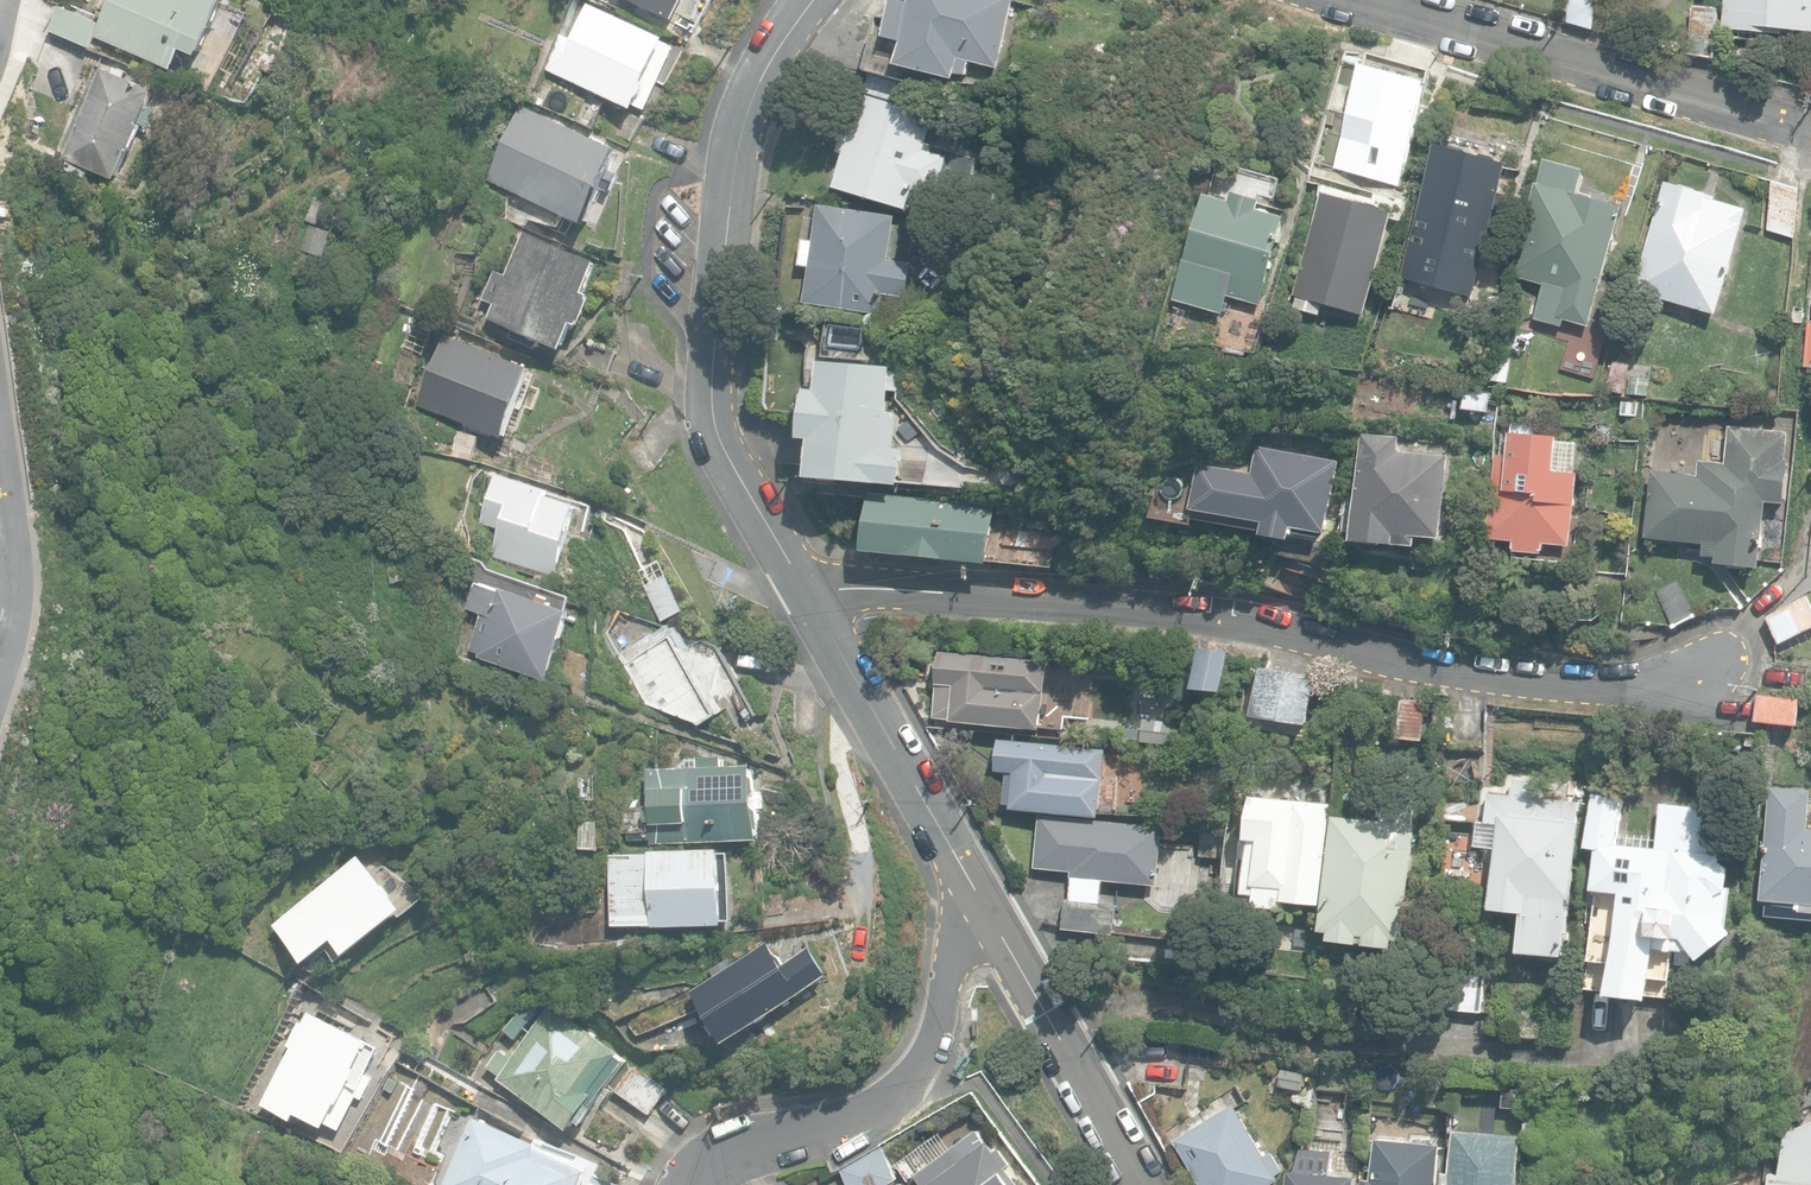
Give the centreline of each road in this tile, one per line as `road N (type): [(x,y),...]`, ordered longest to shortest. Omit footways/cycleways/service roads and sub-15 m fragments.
road 1 (residential): [(1712,670),(1668,689),(1161,613),(804,592)]
road 2 (residential): [(817,0),(717,161),(703,389),(716,443),(804,592)]
road 3 (residential): [(1799,139),(1343,0)]
road 4 (residential): [(694,1184),(740,1155),(818,1133),(883,1101),(925,1048),(956,941),(984,908)]
road 5 (residential): [(804,592),(984,908)]
road 6 (residential): [(984,908),(1138,1184)]
road 7 (unknown): [(0,495),(8,595),(0,630)]

